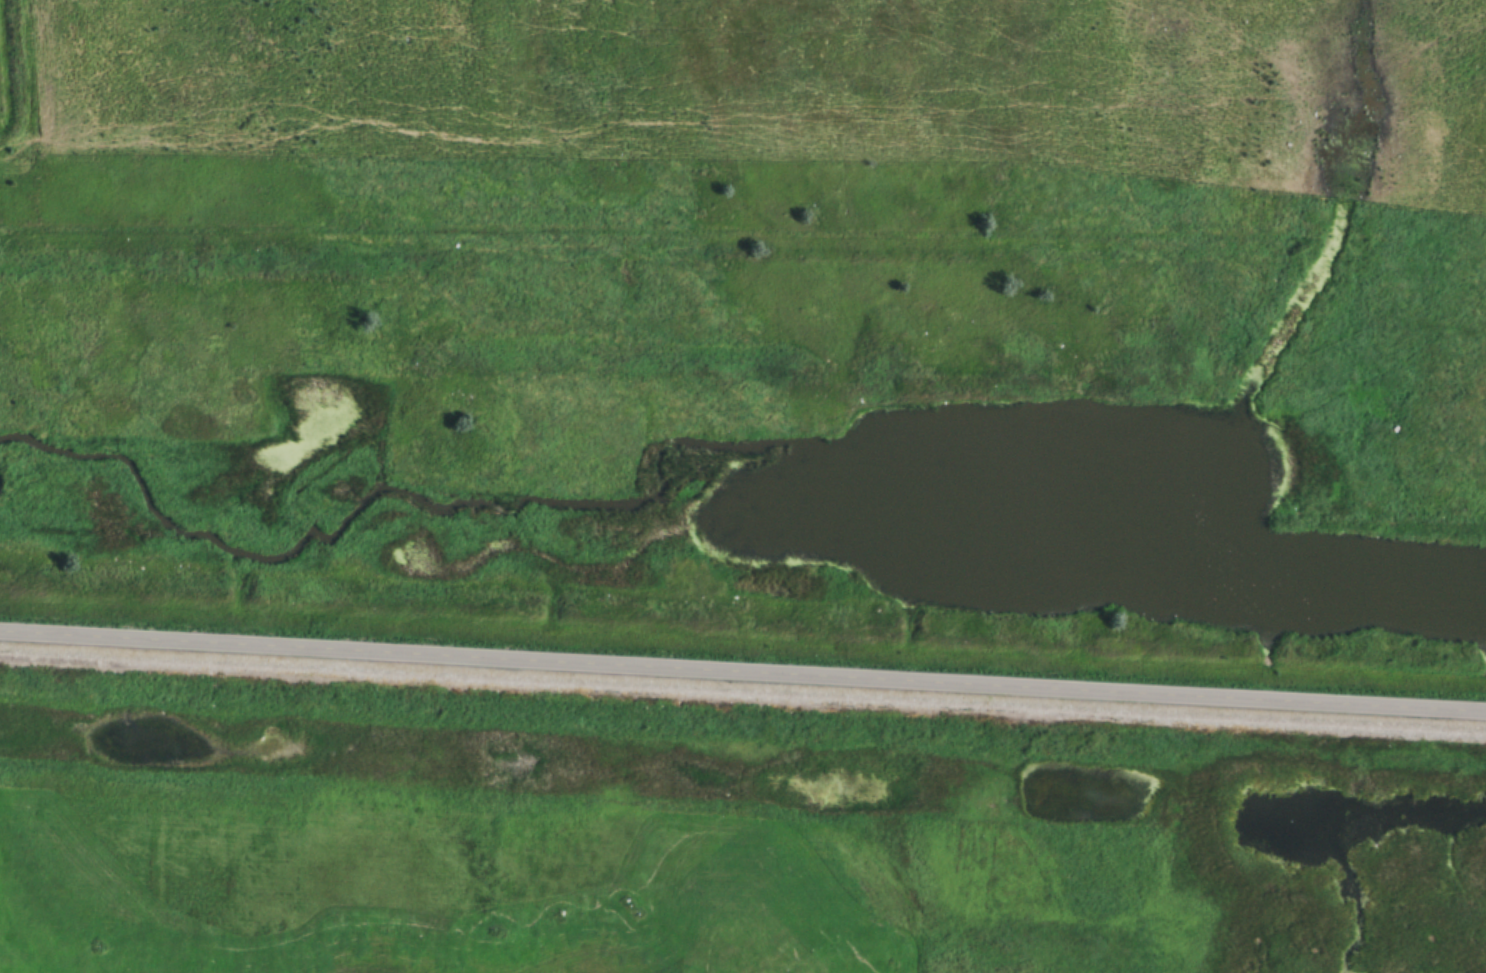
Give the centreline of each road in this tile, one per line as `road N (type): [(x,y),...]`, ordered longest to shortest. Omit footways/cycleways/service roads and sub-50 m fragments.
road 1 (residential): [(1485,712),(0,632)]

